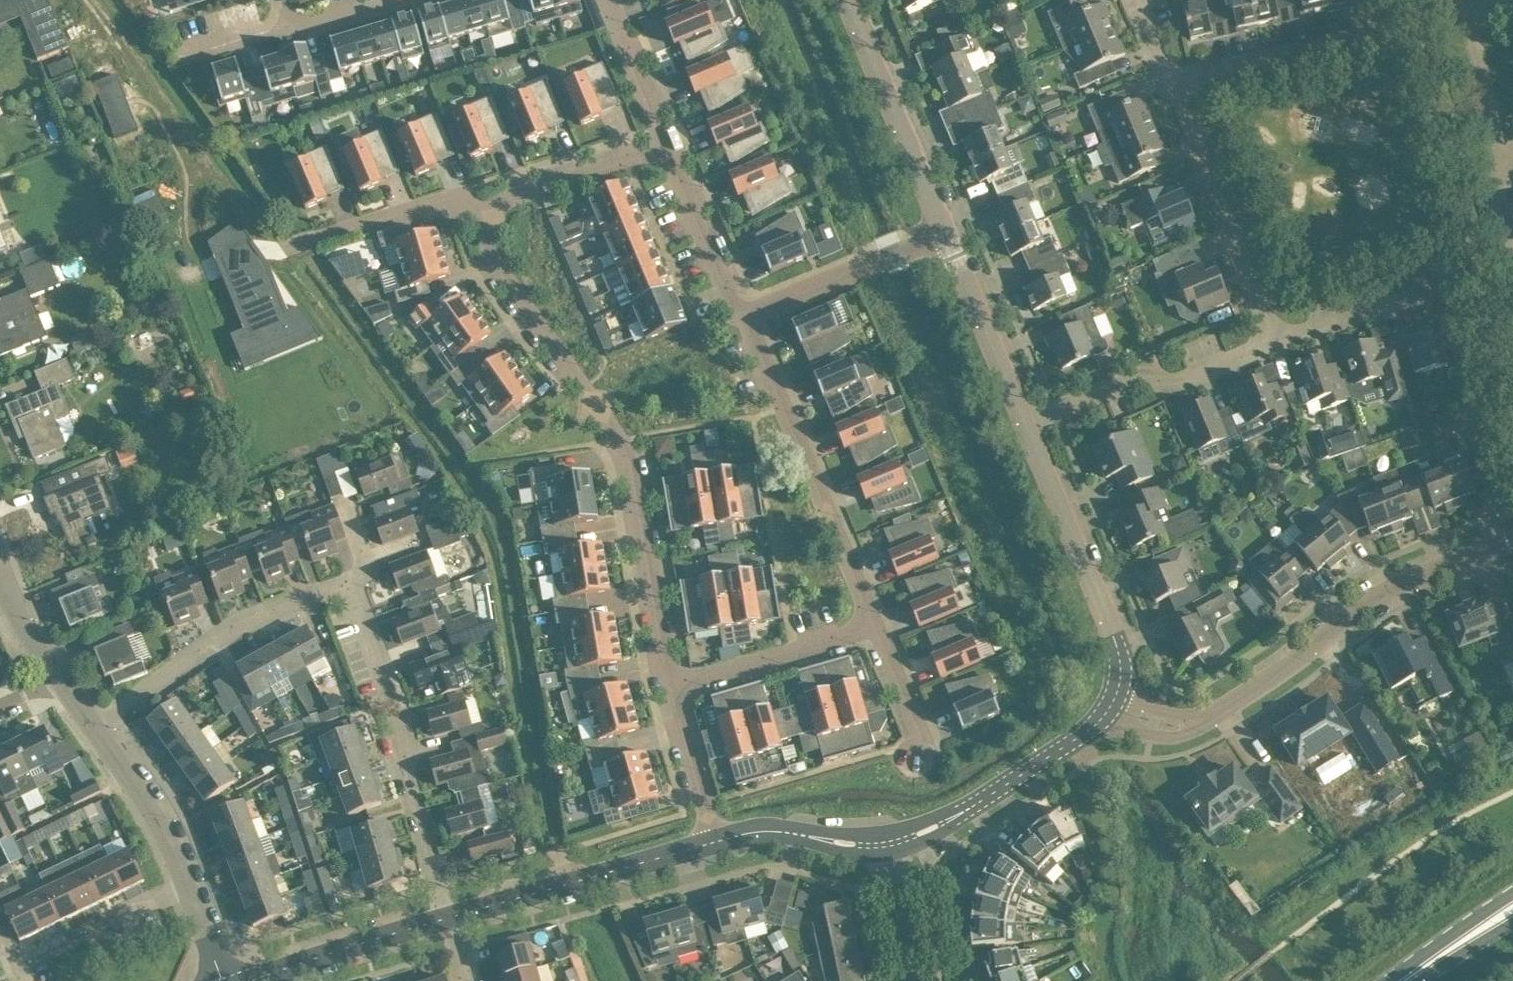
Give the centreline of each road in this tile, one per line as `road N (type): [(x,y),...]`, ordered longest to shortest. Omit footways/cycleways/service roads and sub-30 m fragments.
road 1 (residential): [(450,918),(362,604),(339,584),(238,622),(97,728)]
road 2 (residential): [(671,687),(624,446),(500,272),(477,206)]
road 3 (residential): [(1209,717),(1384,597),(1512,544)]
road 4 (residential): [(879,629),(745,316)]
road 5 (tertiary): [(1117,690),(1112,636),(1024,422)]
road 6 (tertiary): [(223,980),(166,826),(97,728)]
road 7 (residential): [(1271,341),(1169,77)]
road 8 (tertiary): [(450,918),(712,839)]
road 9 (residential): [(1024,422),(1121,378),(1196,374),(1271,341)]
road 10 (tertiary): [(946,231),(847,0)]
road 11 (tertiary): [(890,846),(972,808),(1101,722)]
road 12 (residential): [(1169,77),(1369,26),(1363,0)]
road 13 (residential): [(745,316),(946,231)]
road 14 (residential): [(671,687),(879,629)]
road 15 (tertiary): [(247,980),(450,918)]
road 16 (tertiary): [(1024,422),(946,231)]
road 17 (residential): [(477,206),(662,149)]
road 18 (residential): [(745,316),(731,301),(662,149)]
road 19 (residential): [(1271,341),(1441,284)]
road 20 (tertiary): [(712,839),(767,832),(890,846)]
road 21 (residential): [(315,237),(457,195),(477,206)]
road 22 (residential): [(662,149),(607,0)]
road 23 (residential): [(712,839),(671,687)]
road 24 (residential): [(1498,160),(1465,10)]
road 25 (primary): [(1512,893),(1386,980)]
road 26 (residential): [(913,980),(890,846)]
road 27 (tertiary): [(66,684),(0,567)]
road 28 (residential): [(917,753),(923,737),(879,629)]
road 29 (residential): [(1512,283),(1494,194),(1498,160)]

